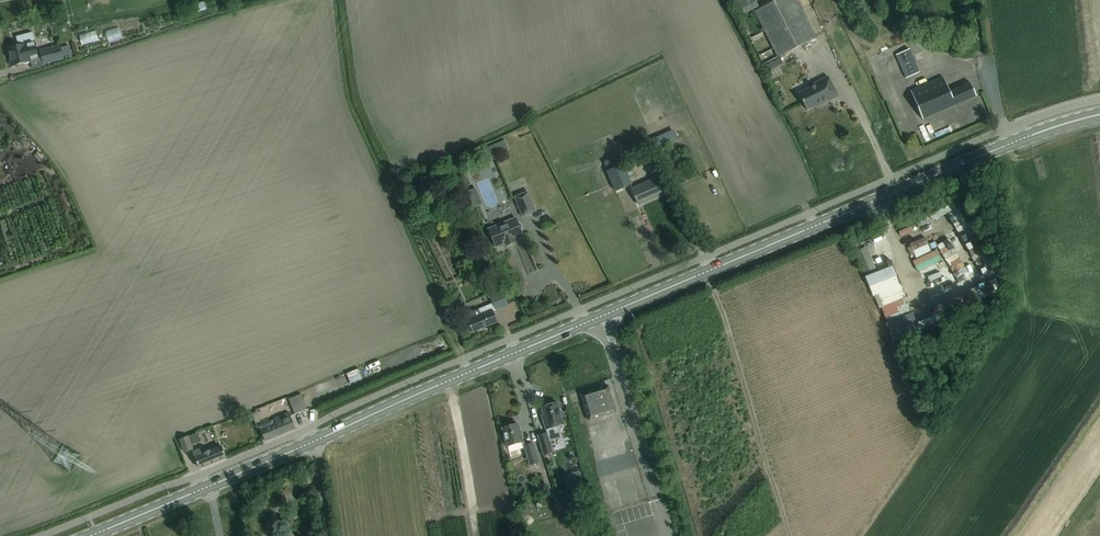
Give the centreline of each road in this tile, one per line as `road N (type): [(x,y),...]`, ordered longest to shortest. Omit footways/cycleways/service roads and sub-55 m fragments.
road 1 (secondary): [(1099,116),(1001,147),(87,535)]

